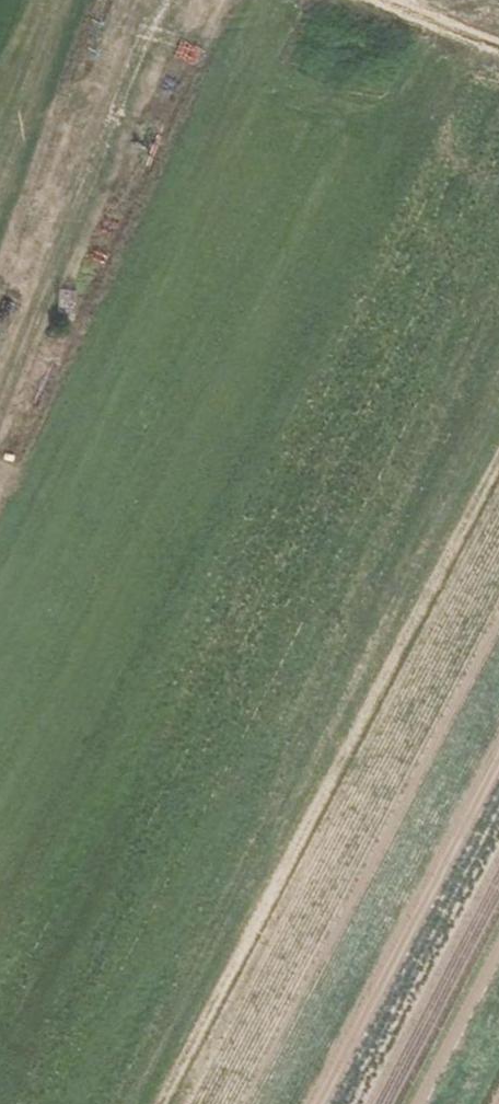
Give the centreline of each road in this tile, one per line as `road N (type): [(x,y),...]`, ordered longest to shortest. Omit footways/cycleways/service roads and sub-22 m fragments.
road 1 (track): [(498,36),(378,0)]

